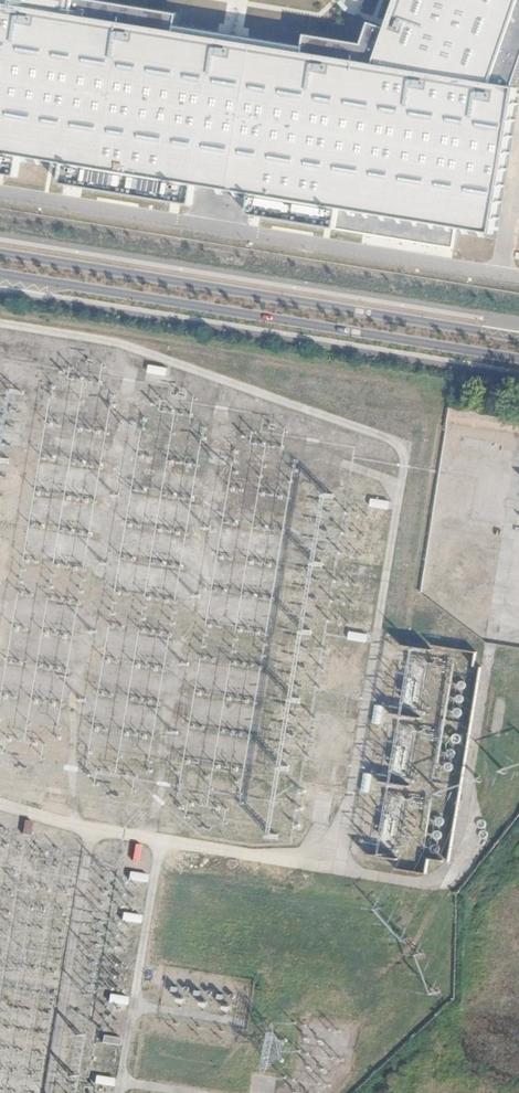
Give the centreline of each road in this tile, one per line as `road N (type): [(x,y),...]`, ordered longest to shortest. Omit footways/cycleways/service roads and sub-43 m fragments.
road 1 (secondary): [(518,337),(0,252)]
road 2 (secondary): [(0,276),(518,360)]

